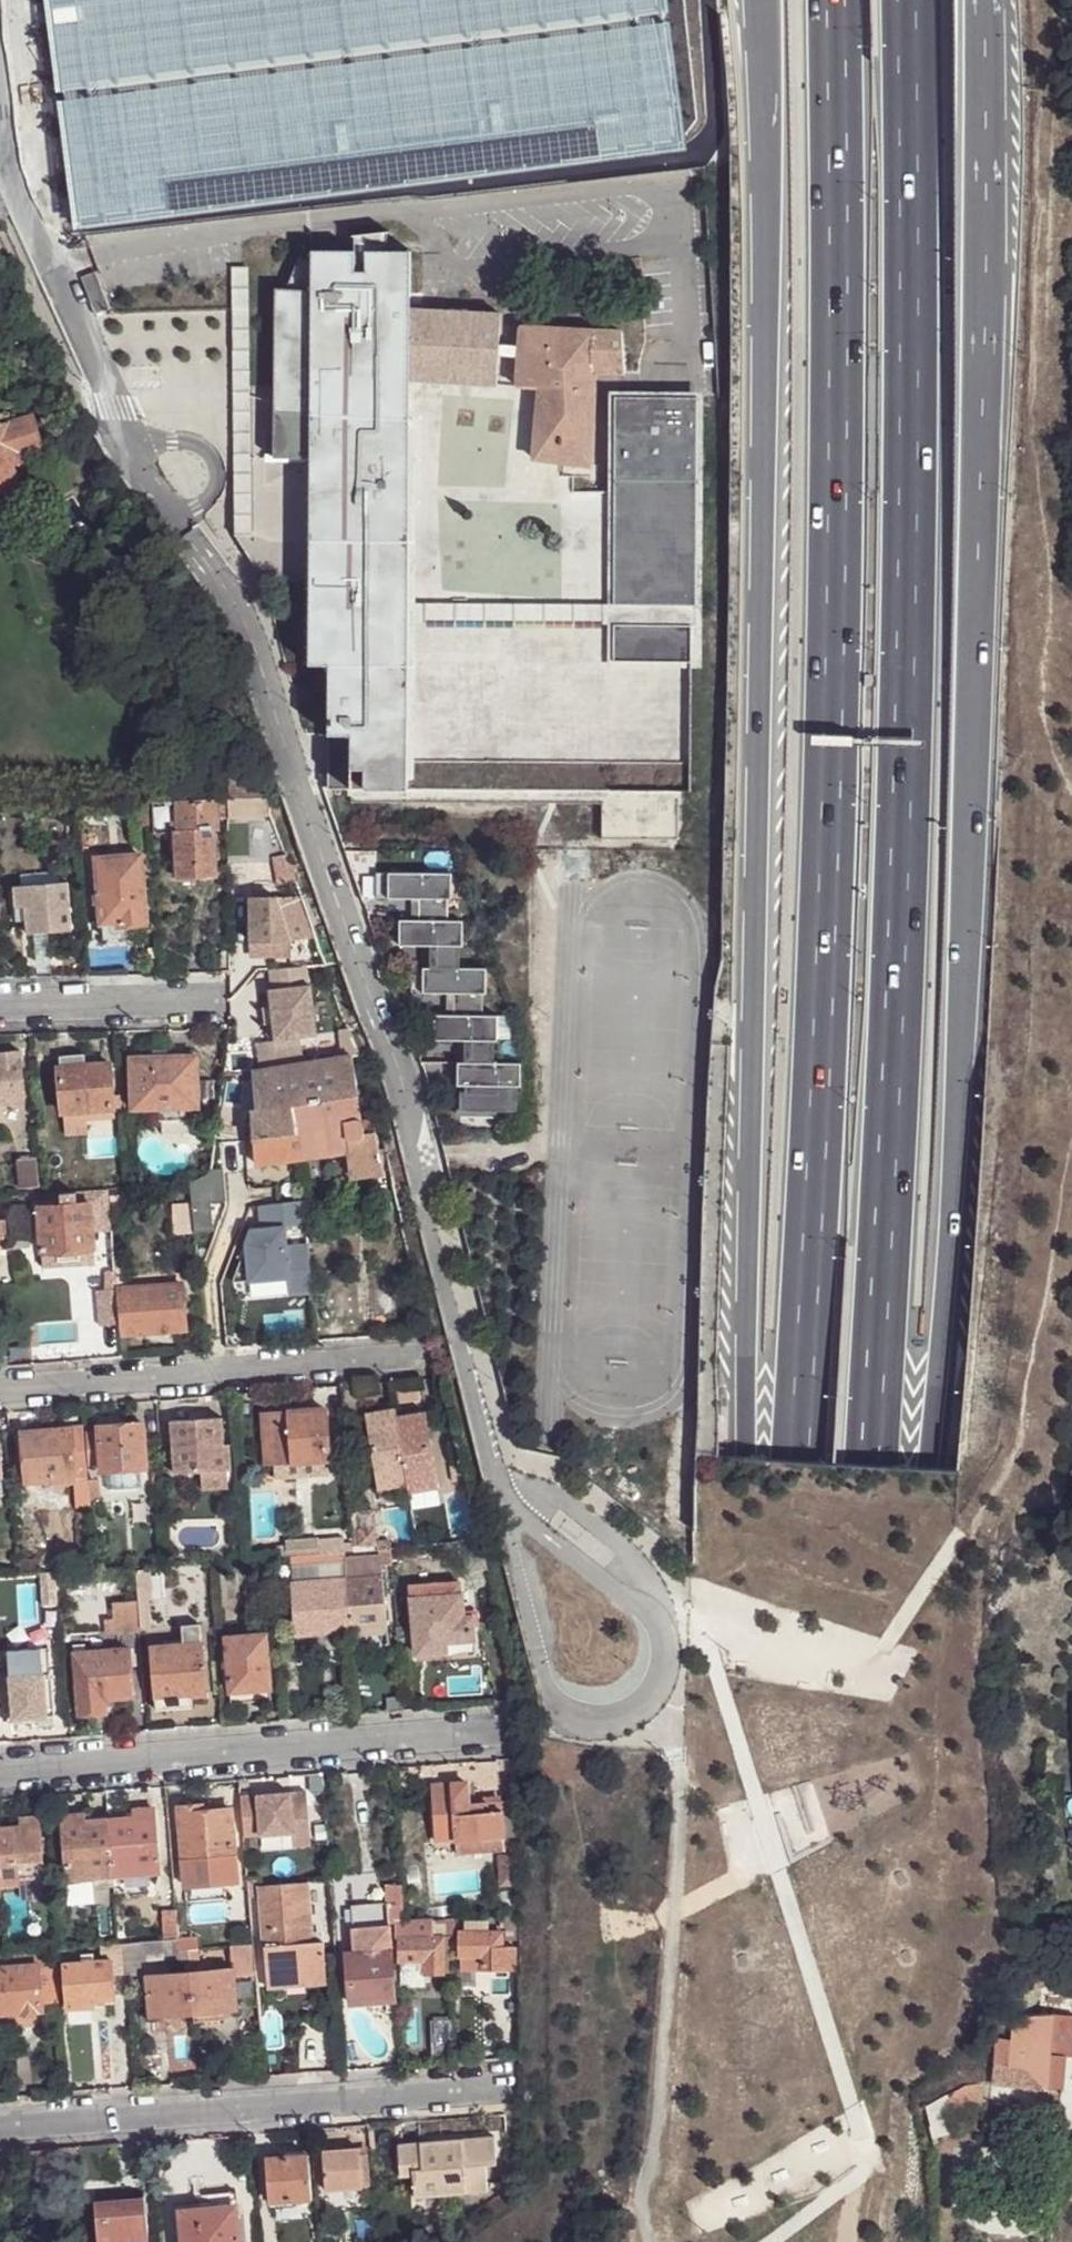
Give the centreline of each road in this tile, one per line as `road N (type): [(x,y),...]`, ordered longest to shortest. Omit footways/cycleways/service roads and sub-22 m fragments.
road 1 (motorway): [(869,1676),(927,1472),(953,1203),(975,683),(986,0)]
road 2 (motorway): [(869,1676),(900,1016),(911,0)]
road 3 (motorway): [(763,0),(766,291),(746,1376),(747,1460),(782,1661)]
road 4 (motorway): [(833,0),(834,445),(821,1016),(782,1661)]
road 5 (unclassified): [(0,129),(35,235),(147,482),(241,609),(406,1102),(505,1493)]
road 6 (motorway): [(782,1661),(728,2241)]
road 7 (motorway): [(840,2241),(869,1676)]
road 8 (residential): [(0,2124),(510,2086)]
road 9 (residential): [(489,1734),(0,1771)]
road 10 (residential): [(0,1392),(399,1364)]
road 11 (residential): [(0,1008),(208,1002)]

